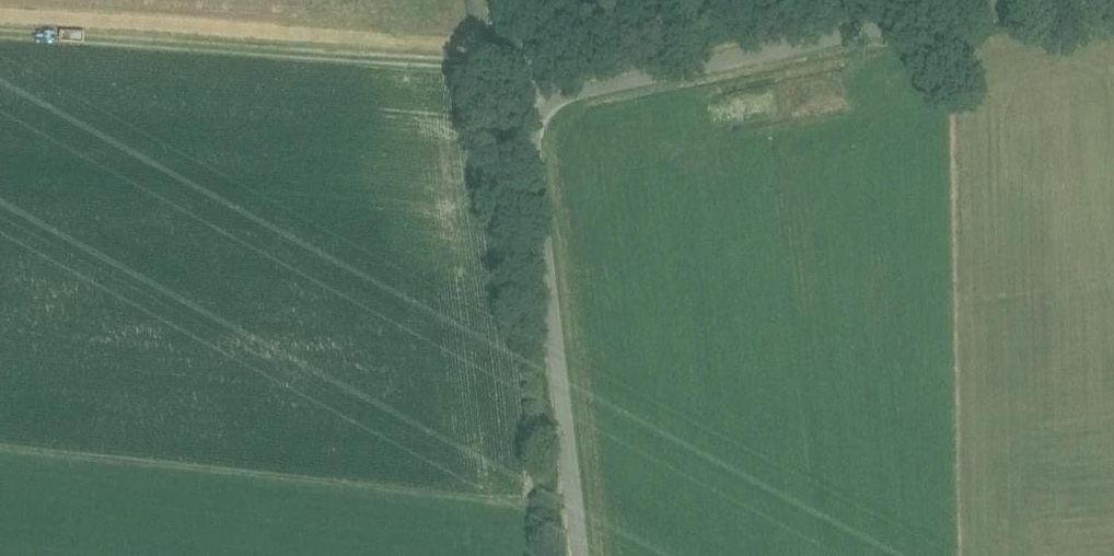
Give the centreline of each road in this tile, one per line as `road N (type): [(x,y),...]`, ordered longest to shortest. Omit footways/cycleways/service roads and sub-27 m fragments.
road 1 (track): [(522,68),(0,34)]
road 2 (unclassified): [(528,100),(1018,0)]
road 3 (unclassified): [(580,555),(528,100)]

